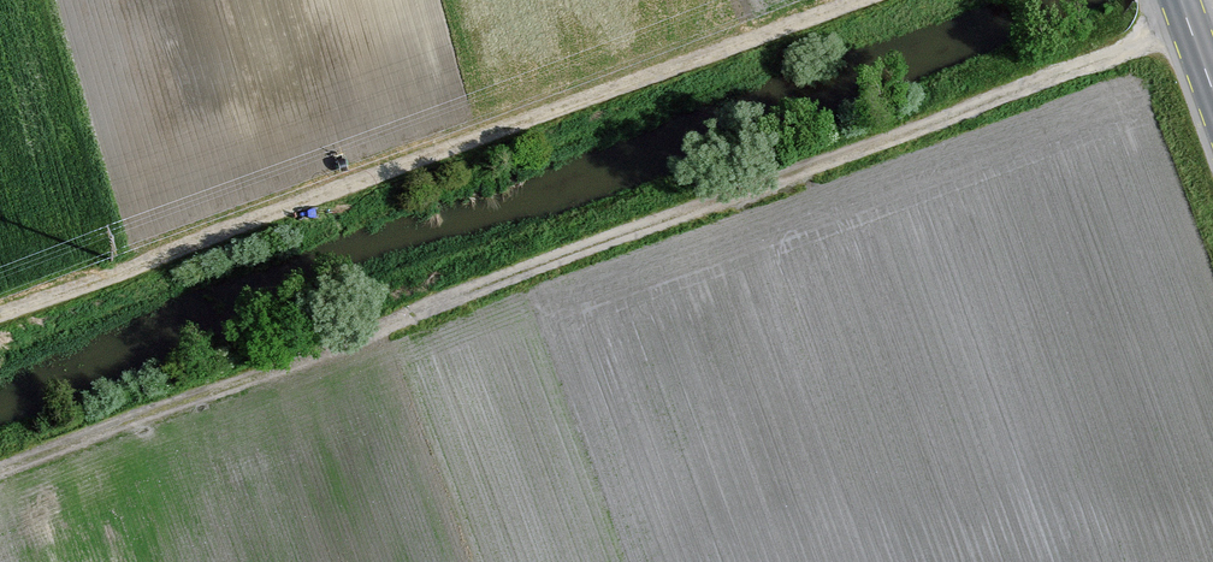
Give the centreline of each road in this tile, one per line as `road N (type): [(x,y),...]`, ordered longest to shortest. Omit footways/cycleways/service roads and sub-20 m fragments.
road 1 (track): [(1212,22),(0,470)]
road 2 (track): [(861,0),(0,315)]

